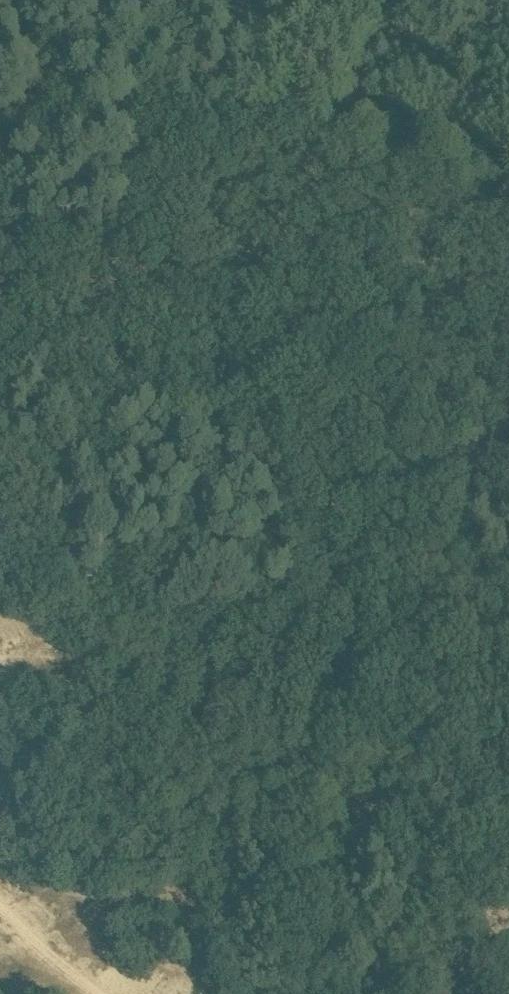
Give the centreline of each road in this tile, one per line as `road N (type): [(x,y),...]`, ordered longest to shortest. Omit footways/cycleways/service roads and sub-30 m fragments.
road 1 (track): [(0,911),(92,993)]

